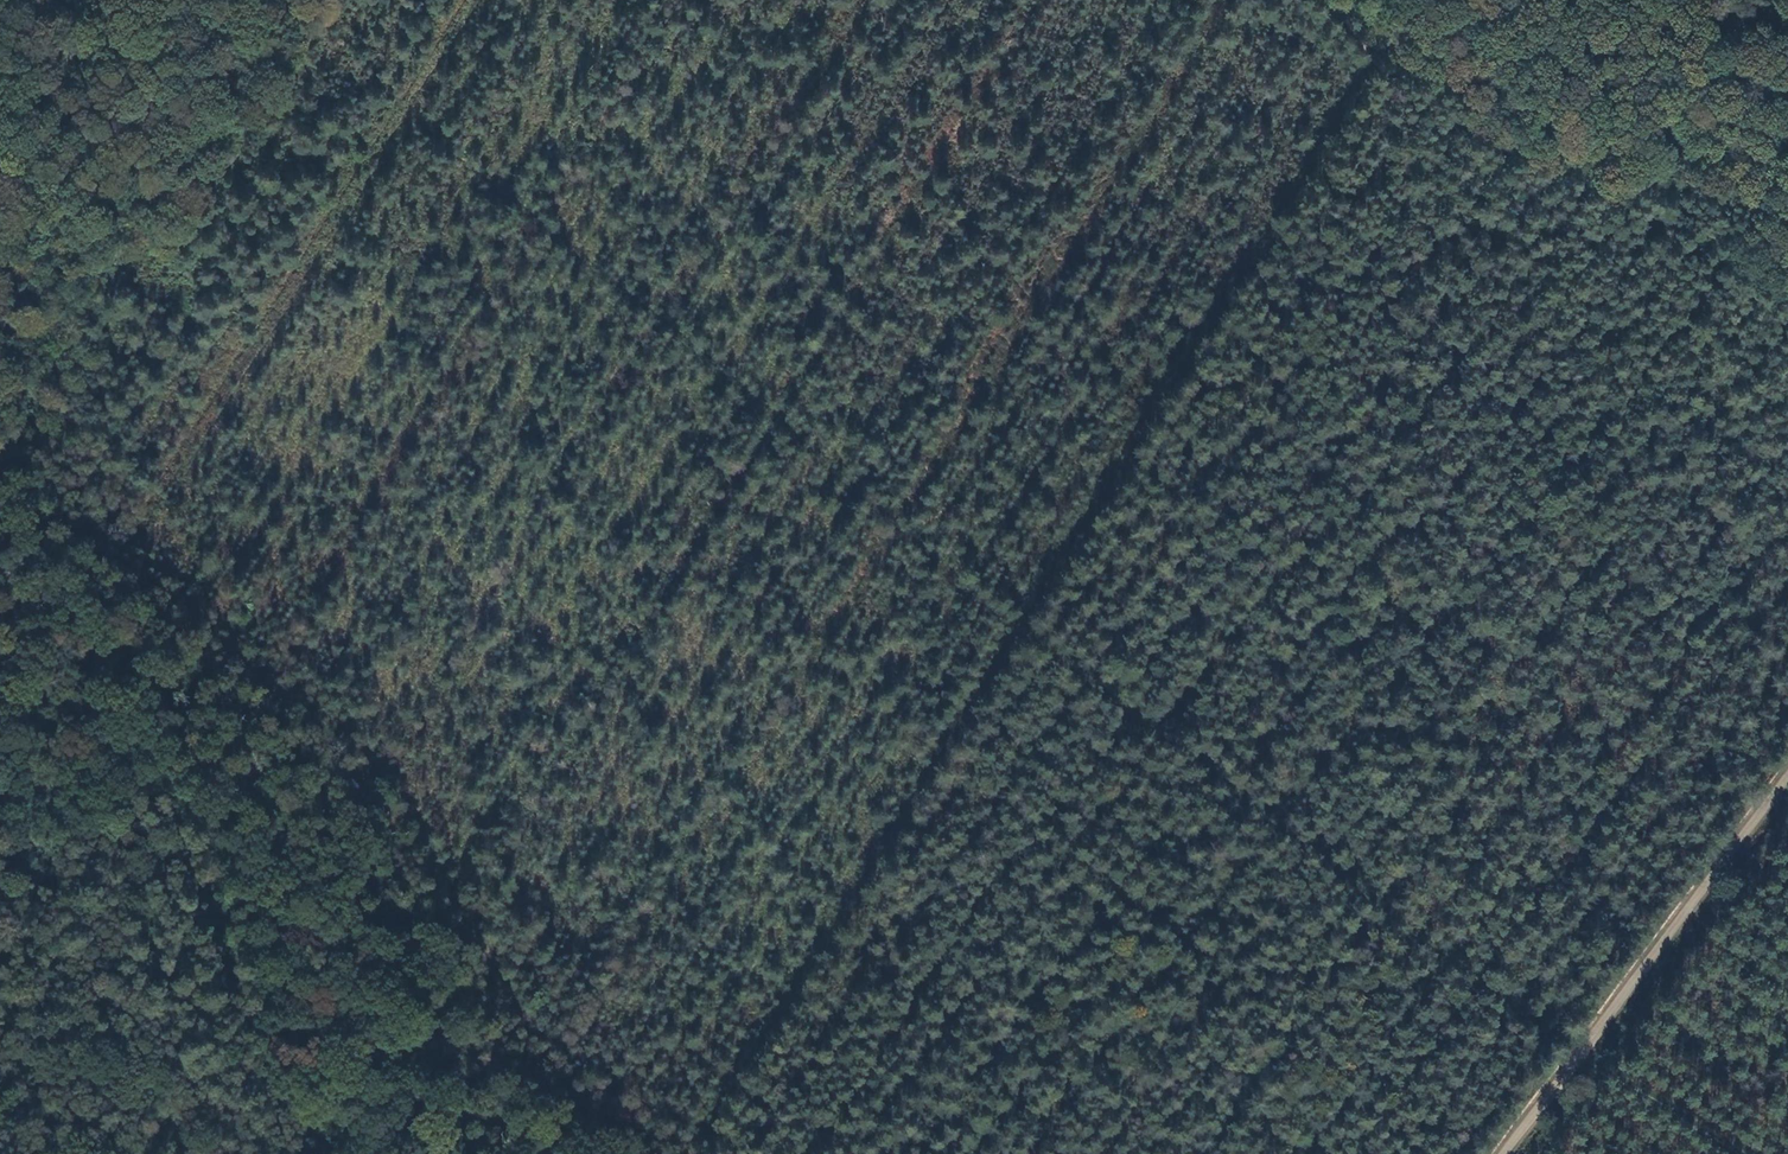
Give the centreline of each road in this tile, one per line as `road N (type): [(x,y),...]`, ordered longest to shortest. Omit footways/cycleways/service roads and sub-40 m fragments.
road 1 (track): [(1787,779),(1578,1056)]
road 2 (track): [(1578,1056),(1504,1153)]

